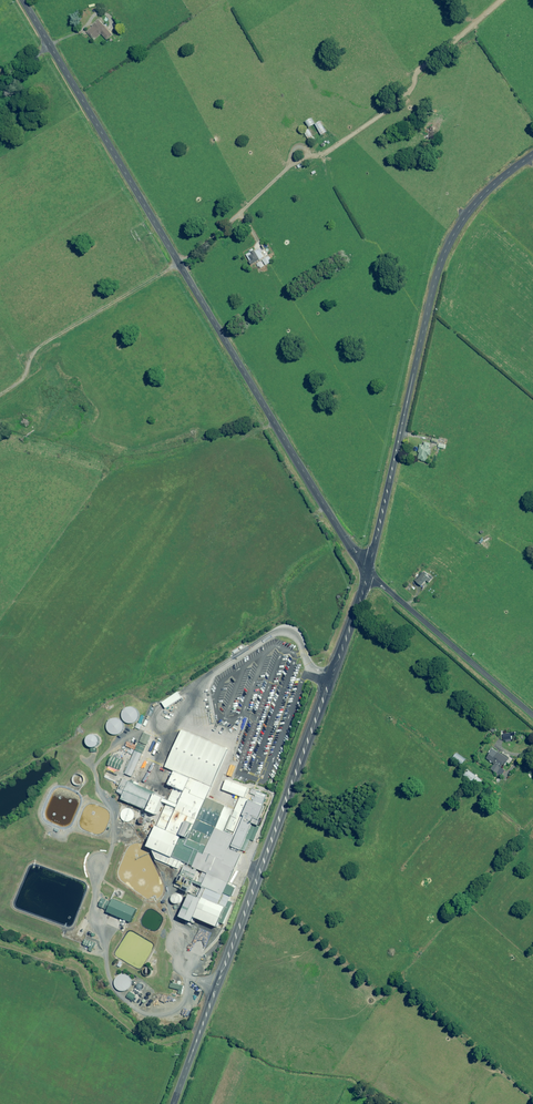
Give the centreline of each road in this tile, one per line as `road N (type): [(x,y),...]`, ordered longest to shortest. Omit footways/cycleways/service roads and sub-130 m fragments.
road 1 (unclassified): [(22,0),(368,570)]
road 2 (unclassified): [(170,1103),(368,570)]
road 3 (unclassified): [(368,570),(446,251),(475,204),(532,155)]
road 4 (unclassified): [(532,715),(368,570)]

